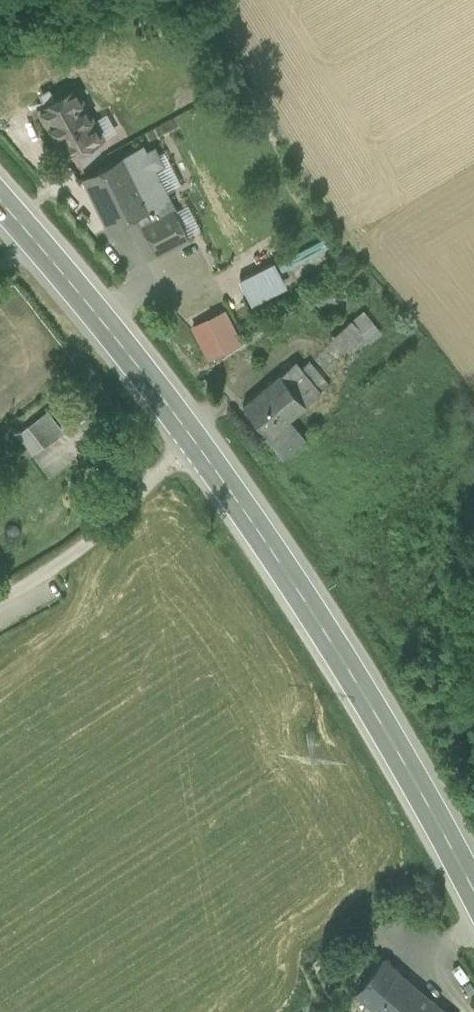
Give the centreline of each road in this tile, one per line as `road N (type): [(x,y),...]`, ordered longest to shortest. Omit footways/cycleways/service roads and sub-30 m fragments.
road 1 (secondary): [(193,439),(306,601),(473,889)]
road 2 (secondary): [(0,201),(193,439)]
road 3 (unclassified): [(0,595),(124,509),(193,439)]

